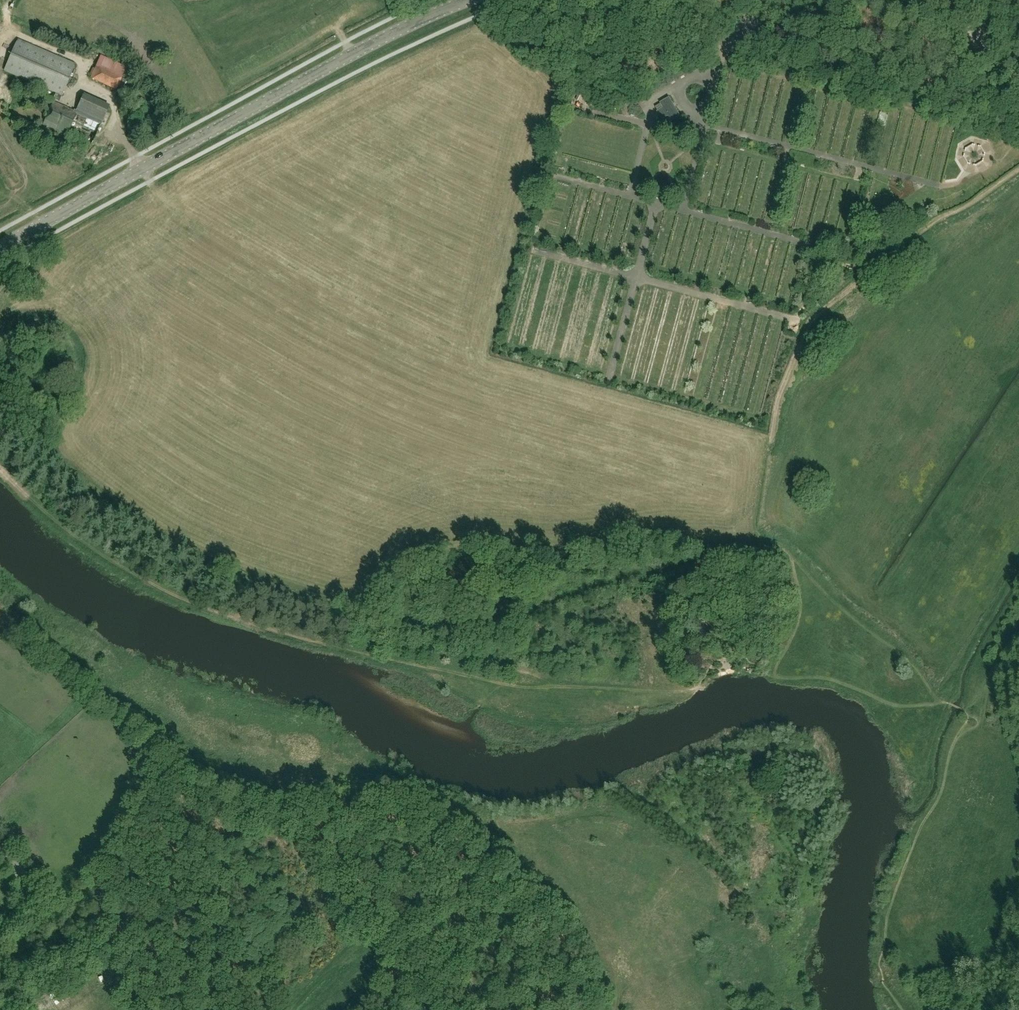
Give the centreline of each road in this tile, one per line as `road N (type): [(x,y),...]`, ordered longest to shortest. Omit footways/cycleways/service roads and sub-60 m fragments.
road 1 (track): [(0,463),(68,531),(127,570),(273,631),(505,684),(702,683),(731,654),(785,673)]
road 2 (tertiary): [(0,246),(465,0)]

